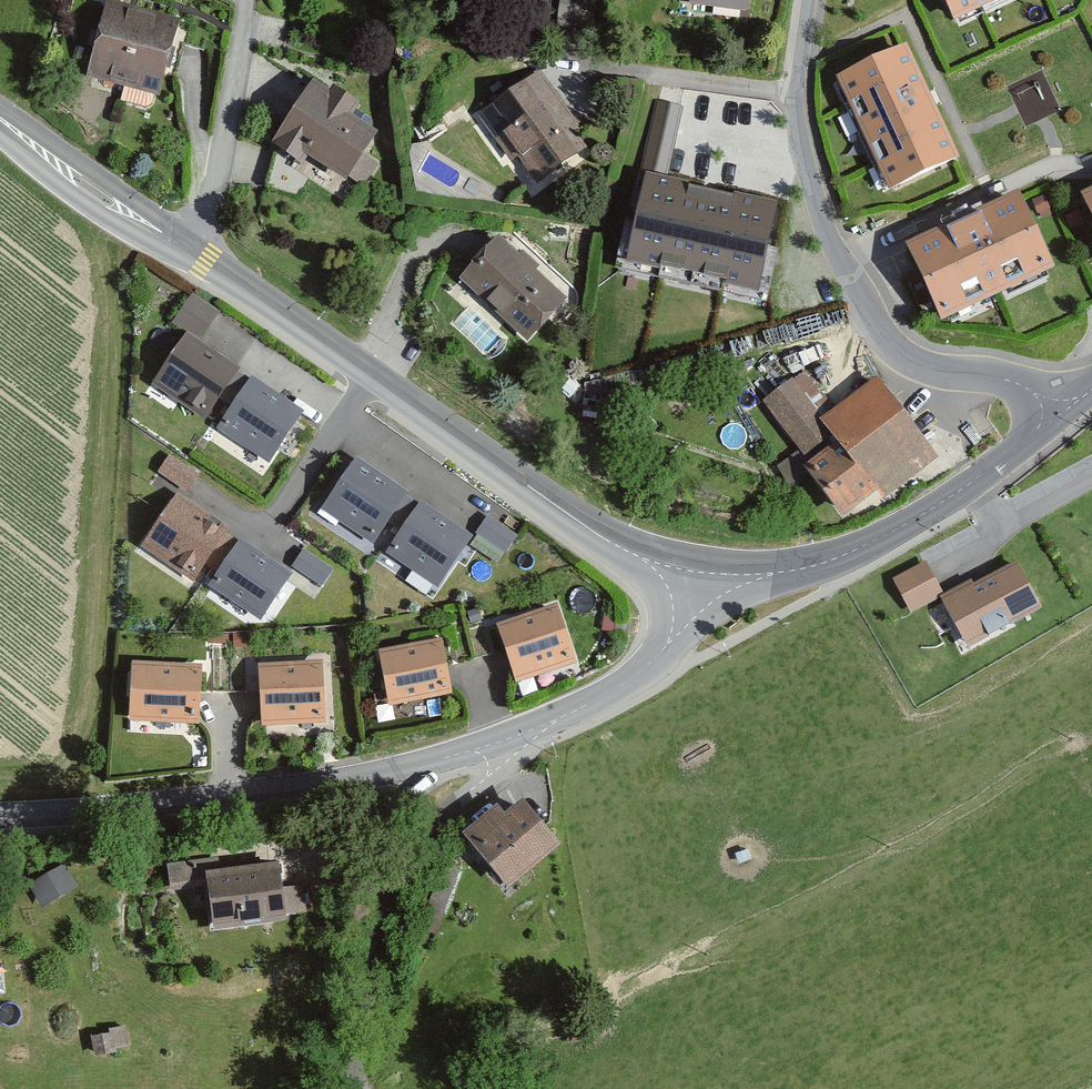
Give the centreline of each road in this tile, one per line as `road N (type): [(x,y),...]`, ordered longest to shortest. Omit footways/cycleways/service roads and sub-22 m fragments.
road 1 (tertiary): [(0,113),(687,597)]
road 2 (unclassified): [(550,724),(410,771),(0,818)]
road 3 (residential): [(1066,409),(992,375),(915,363),(885,337),(823,227),(800,142),(790,91),(805,0)]
road 4 (residential): [(356,1088),(401,876),(435,823),(550,724)]
road 5 (tertiary): [(1066,409),(993,469),(832,561),(687,597)]
road 6 (unclassified): [(687,597),(667,649),(635,684),(550,724)]

